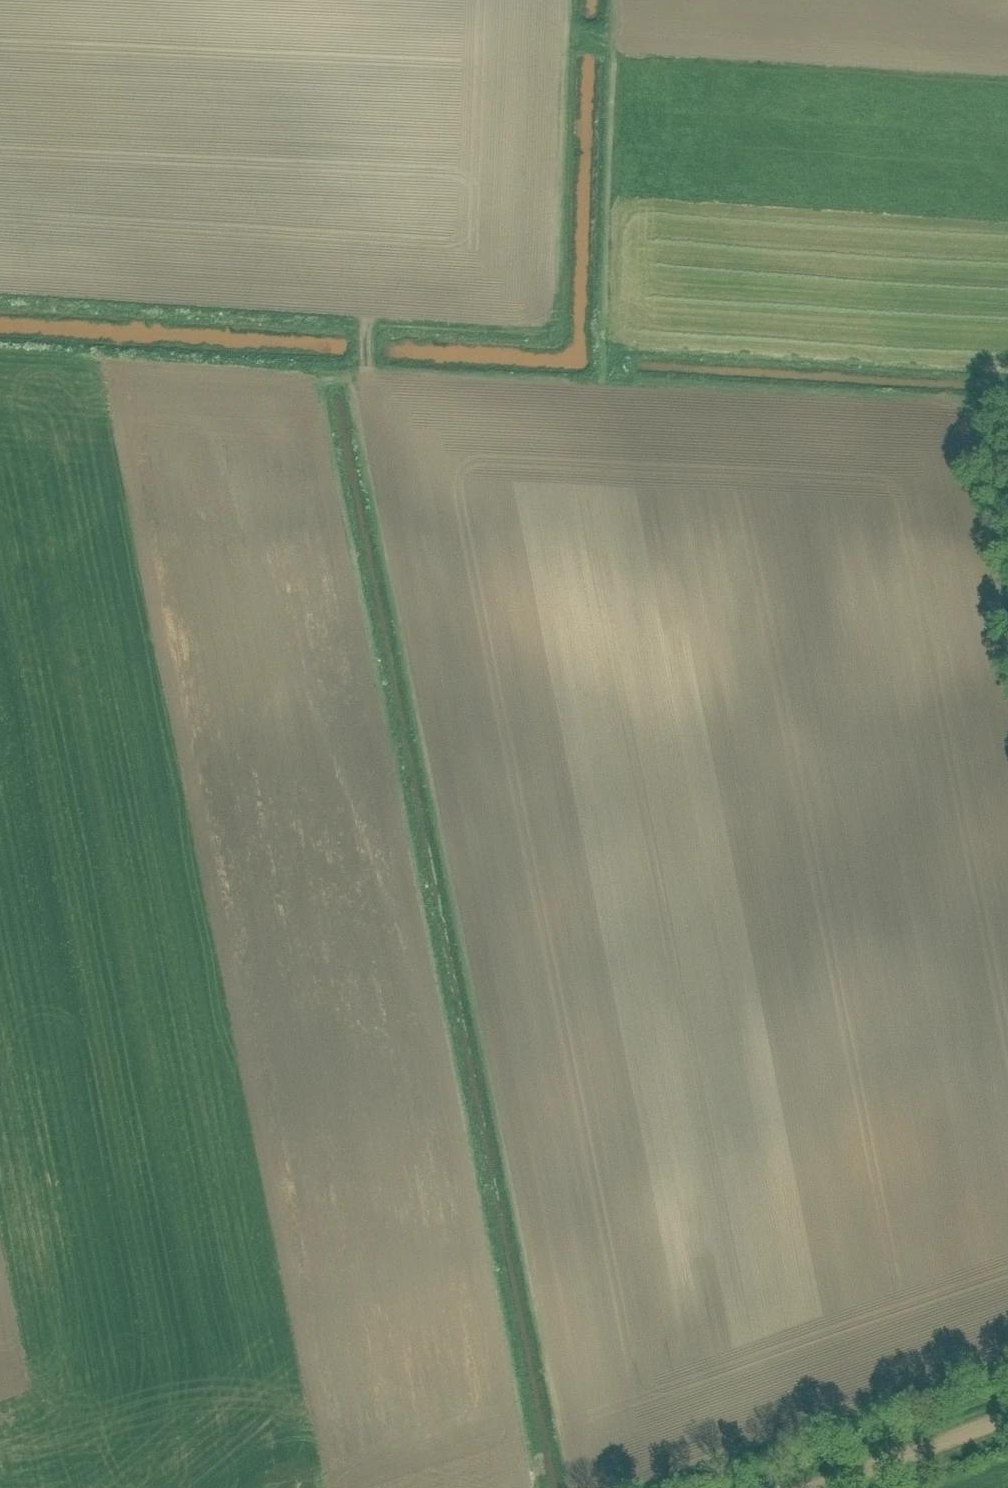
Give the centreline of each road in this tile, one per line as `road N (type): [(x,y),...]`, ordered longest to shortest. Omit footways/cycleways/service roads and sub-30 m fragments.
road 1 (unclassified): [(816,1487),(1007,1419)]

